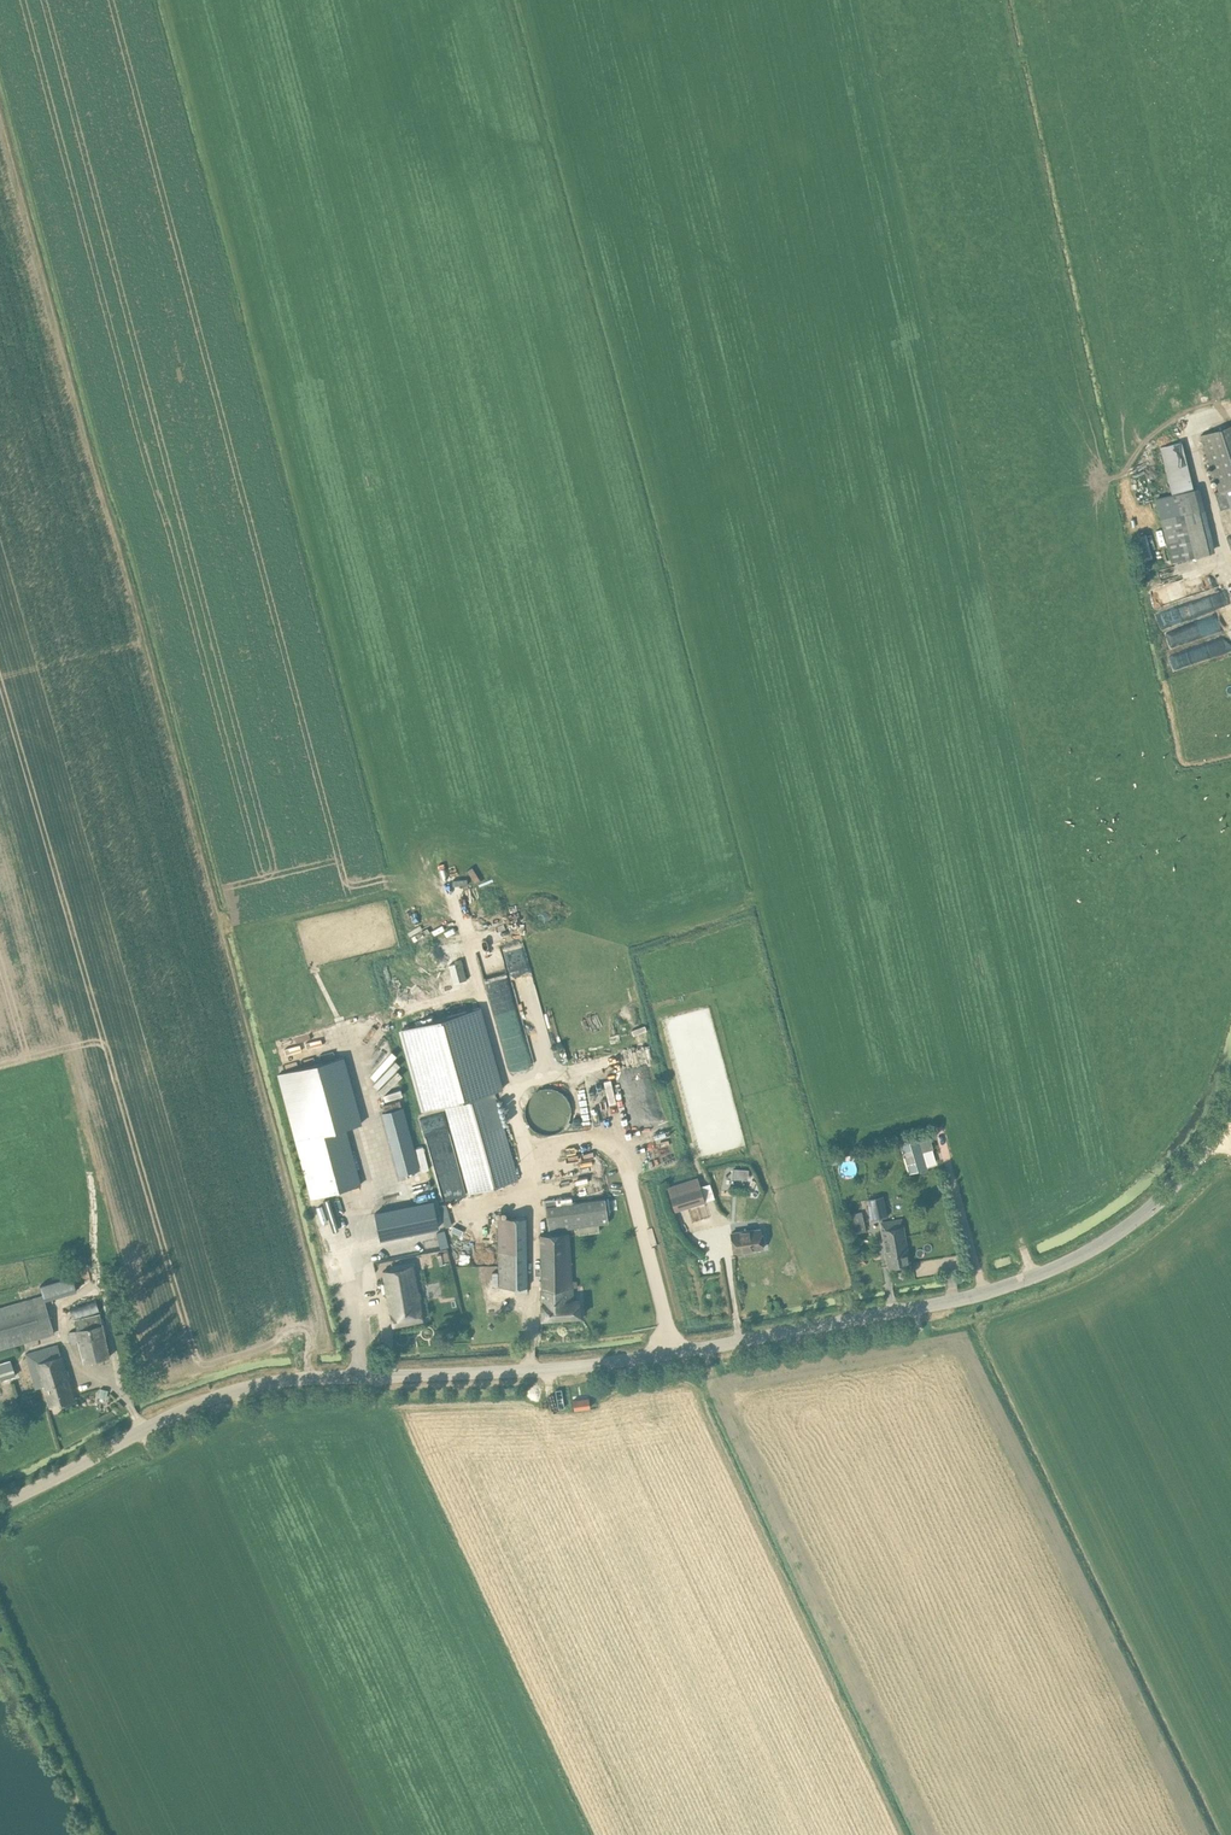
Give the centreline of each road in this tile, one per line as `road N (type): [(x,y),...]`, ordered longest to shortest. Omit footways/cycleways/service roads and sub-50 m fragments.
road 1 (tertiary): [(0,1503),(225,1396),(300,1381),(610,1363),(1038,1285),(1088,1266),(1148,1226),(1221,1141)]

